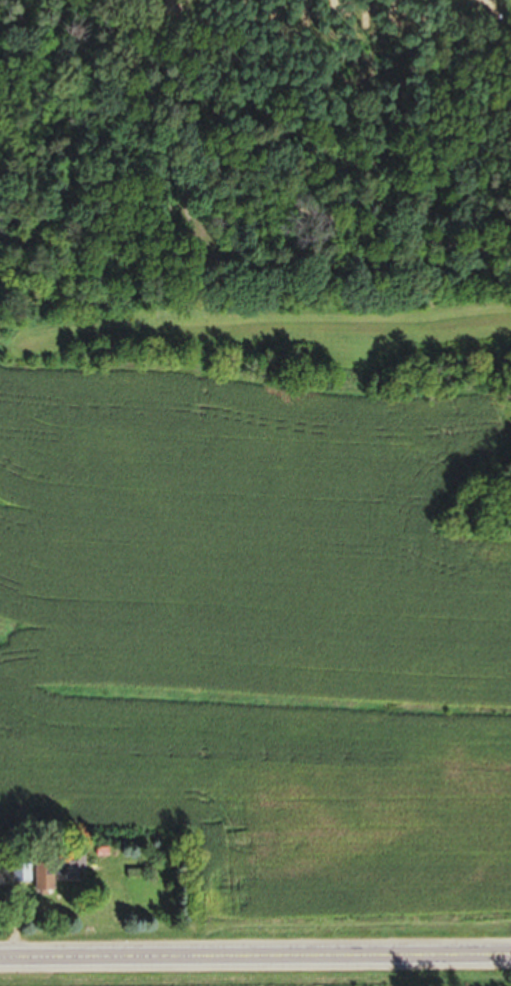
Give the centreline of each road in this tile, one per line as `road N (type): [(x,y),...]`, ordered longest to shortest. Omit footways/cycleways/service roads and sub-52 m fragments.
road 1 (primary): [(0,961),(510,958)]

